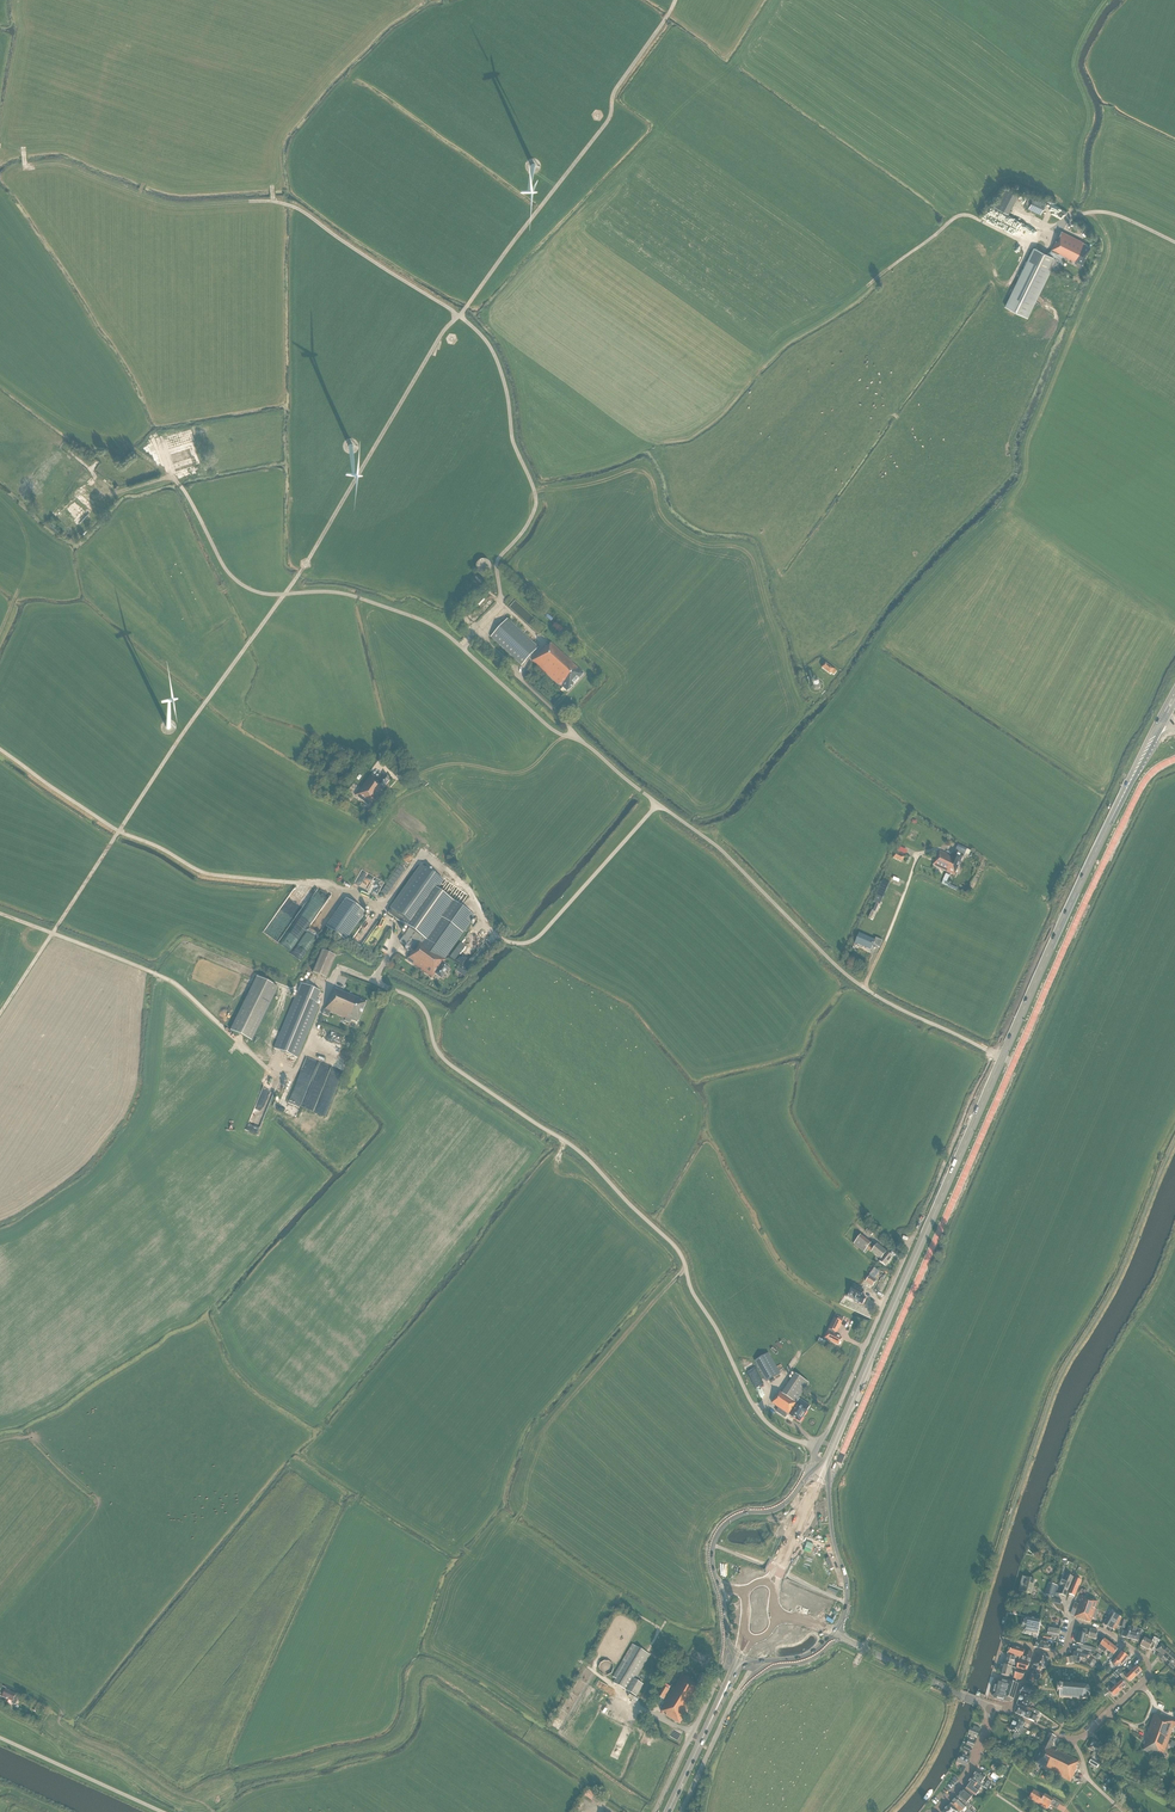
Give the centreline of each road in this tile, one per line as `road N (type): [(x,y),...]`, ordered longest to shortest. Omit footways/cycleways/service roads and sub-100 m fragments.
road 1 (track): [(0,1014),(285,594),(445,328),(612,120),(616,92),(674,0)]
road 2 (unclassified): [(1001,1058),(881,1000),(842,973),(714,846),(585,744),(558,732),(439,630),(342,592),(253,592),(224,567),(170,477),(121,494)]
road 3 (track): [(461,647),(501,604),(496,559),(523,531),(538,496),(515,444),(502,368),(484,338),(286,204),(174,205),(58,165),(24,169),(23,150)]
road 4 (unclassified): [(819,1447),(761,1420),(674,1247),(583,1156),(448,1065),(420,1003),(376,981)]
road 5 (unclassified): [(834,1632),(847,1595),(830,1515),(832,1478),(1012,1063)]
road 6 (trunk): [(778,1567),(1001,1058)]
road 7 (track): [(0,750),(119,833),(201,874),(329,886),(397,923),(376,981)]
road 8 (track): [(0,913),(167,979),(278,1076),(296,1074),(337,970),(376,981)]
road 9 (track): [(535,490),(645,468),(661,510),(689,538),(747,549),(801,705)]
road 10 (unclassified): [(1012,1063),(1142,786),(1174,759)]
road 11 (residential): [(1035,1650),(1066,1650),(1077,1621),(1112,1634),(1142,1655),(1149,1671),(1072,1739),(1012,1714)]
road 12 (track): [(411,774),(462,763),(521,771),(574,735),(477,630)]
road 13 (trunk): [(1001,1058),(1130,778)]
road 14 (unclassified): [(682,1811),(742,1685),(770,1663),(810,1654),(834,1632)]
road 15 (unclassified): [(654,1811),(722,1666),(721,1592)]
road 16 (unclassified): [(819,1447),(913,1238)]
road 17 (unclassified): [(721,1592),(712,1555),(721,1528),(790,1499),(819,1447)]
road 18 (unclassified): [(163,1811),(0,1737)]
road 19 (tertiary): [(993,1705),(834,1632)]
road 20 (track): [(863,988),(922,852)]
road 21 (trunk): [(669,1811),(725,1692)]
road 22 (unclassified): [(1059,227),(1082,214),(1112,213),(1174,243)]
road 23 (tertiary): [(933,1811),(970,1769),(993,1705)]

